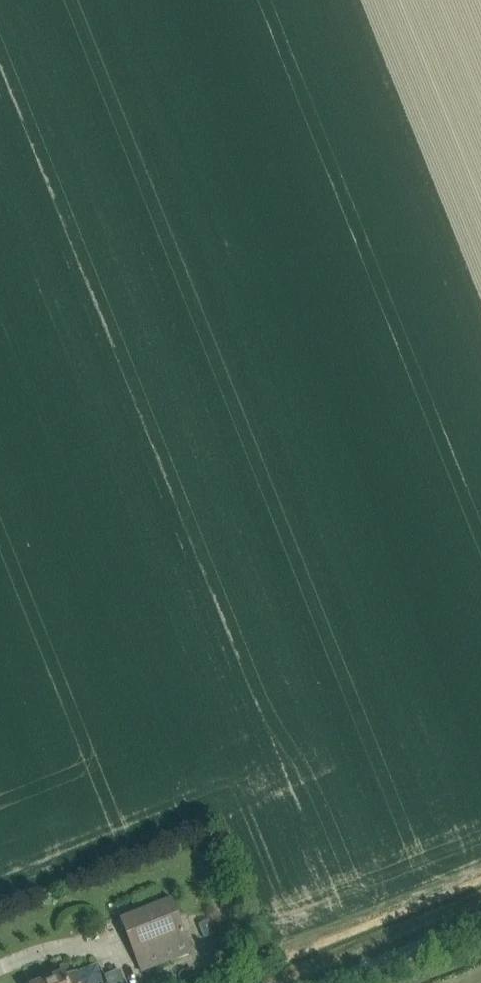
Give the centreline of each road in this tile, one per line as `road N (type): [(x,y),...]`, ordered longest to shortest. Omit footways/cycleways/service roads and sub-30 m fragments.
road 1 (unclassified): [(343,982),(480,927)]

